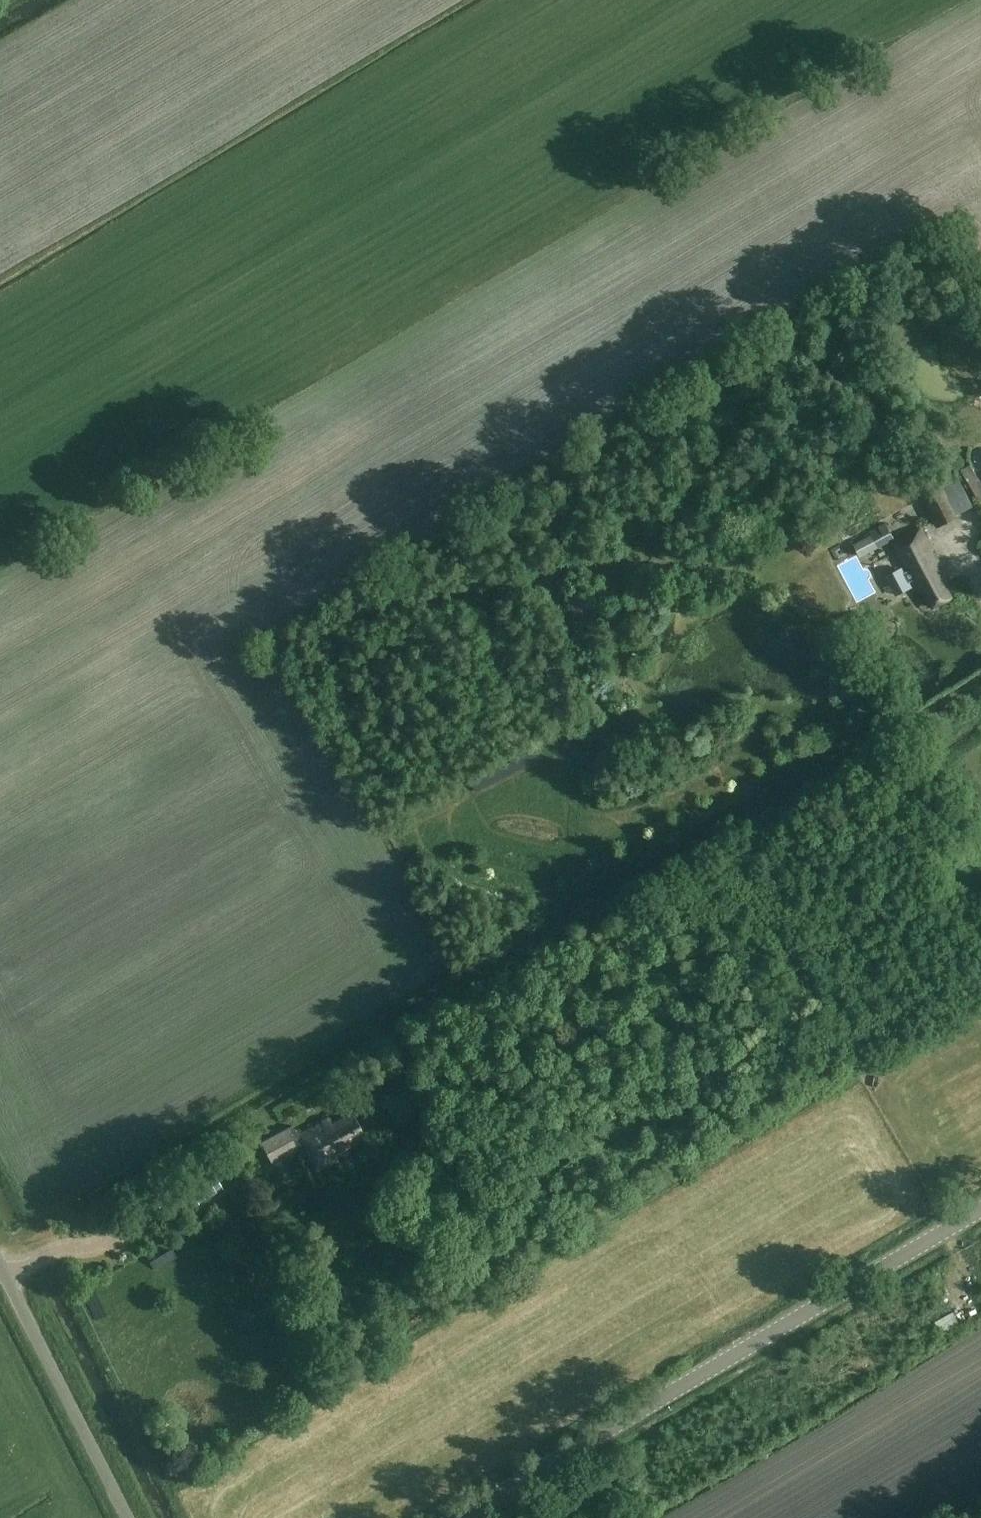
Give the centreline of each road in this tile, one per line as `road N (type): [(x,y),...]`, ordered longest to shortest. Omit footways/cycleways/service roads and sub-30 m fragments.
road 1 (tertiary): [(460,1517),(980,1210)]
road 2 (unclassified): [(0,1260),(130,1517)]

